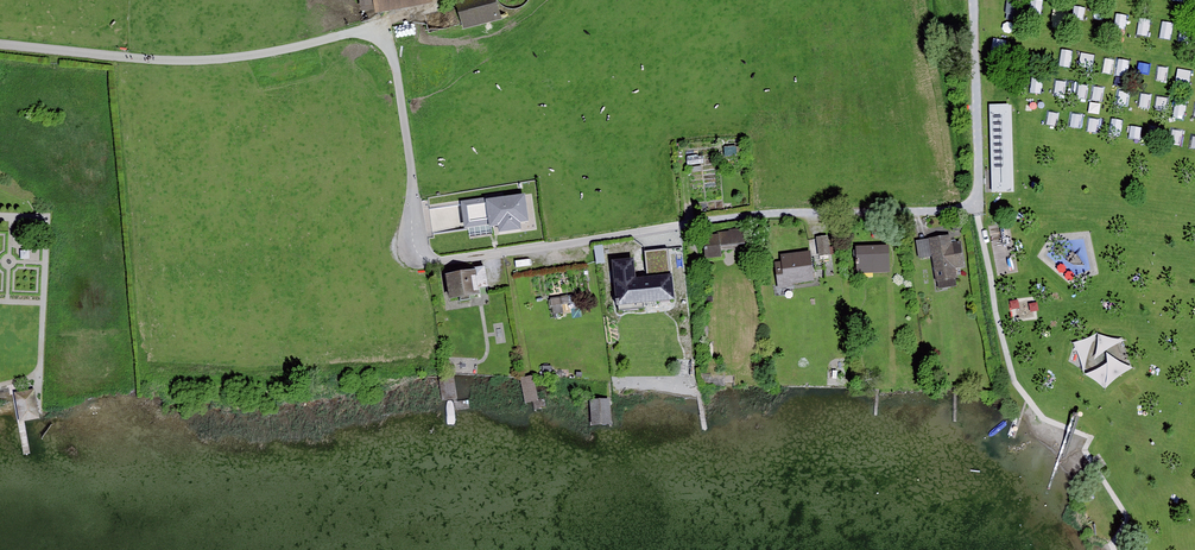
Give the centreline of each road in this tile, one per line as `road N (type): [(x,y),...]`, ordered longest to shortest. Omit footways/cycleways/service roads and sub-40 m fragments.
road 1 (residential): [(683,226),(480,258),(431,261),(413,253),(396,71),(379,31),(200,61),(0,45)]
road 2 (track): [(974,205),(683,226)]
road 3 (track): [(974,0),(974,205)]

